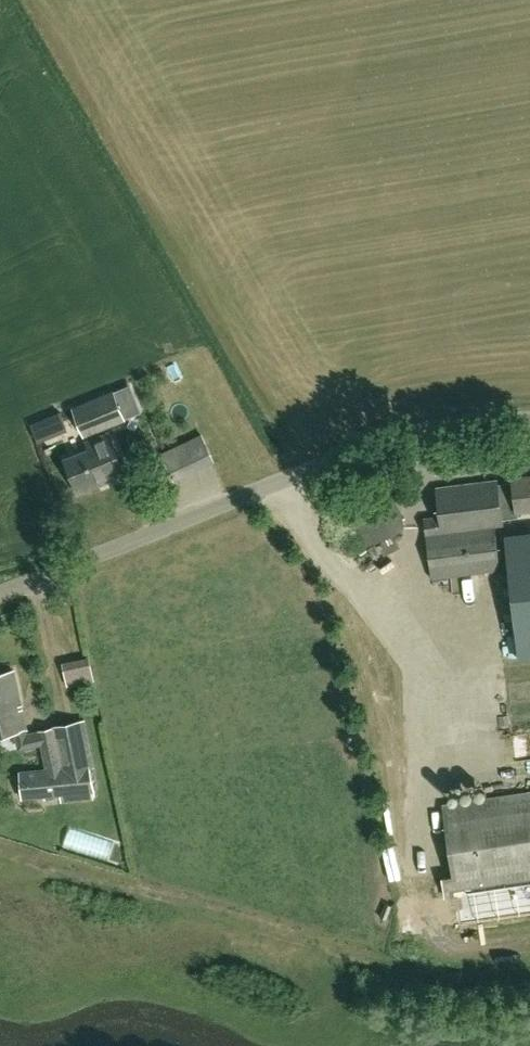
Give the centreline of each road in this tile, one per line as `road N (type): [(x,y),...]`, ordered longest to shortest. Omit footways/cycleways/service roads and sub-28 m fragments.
road 1 (unclassified): [(0,595),(369,450),(431,430),(529,421)]

